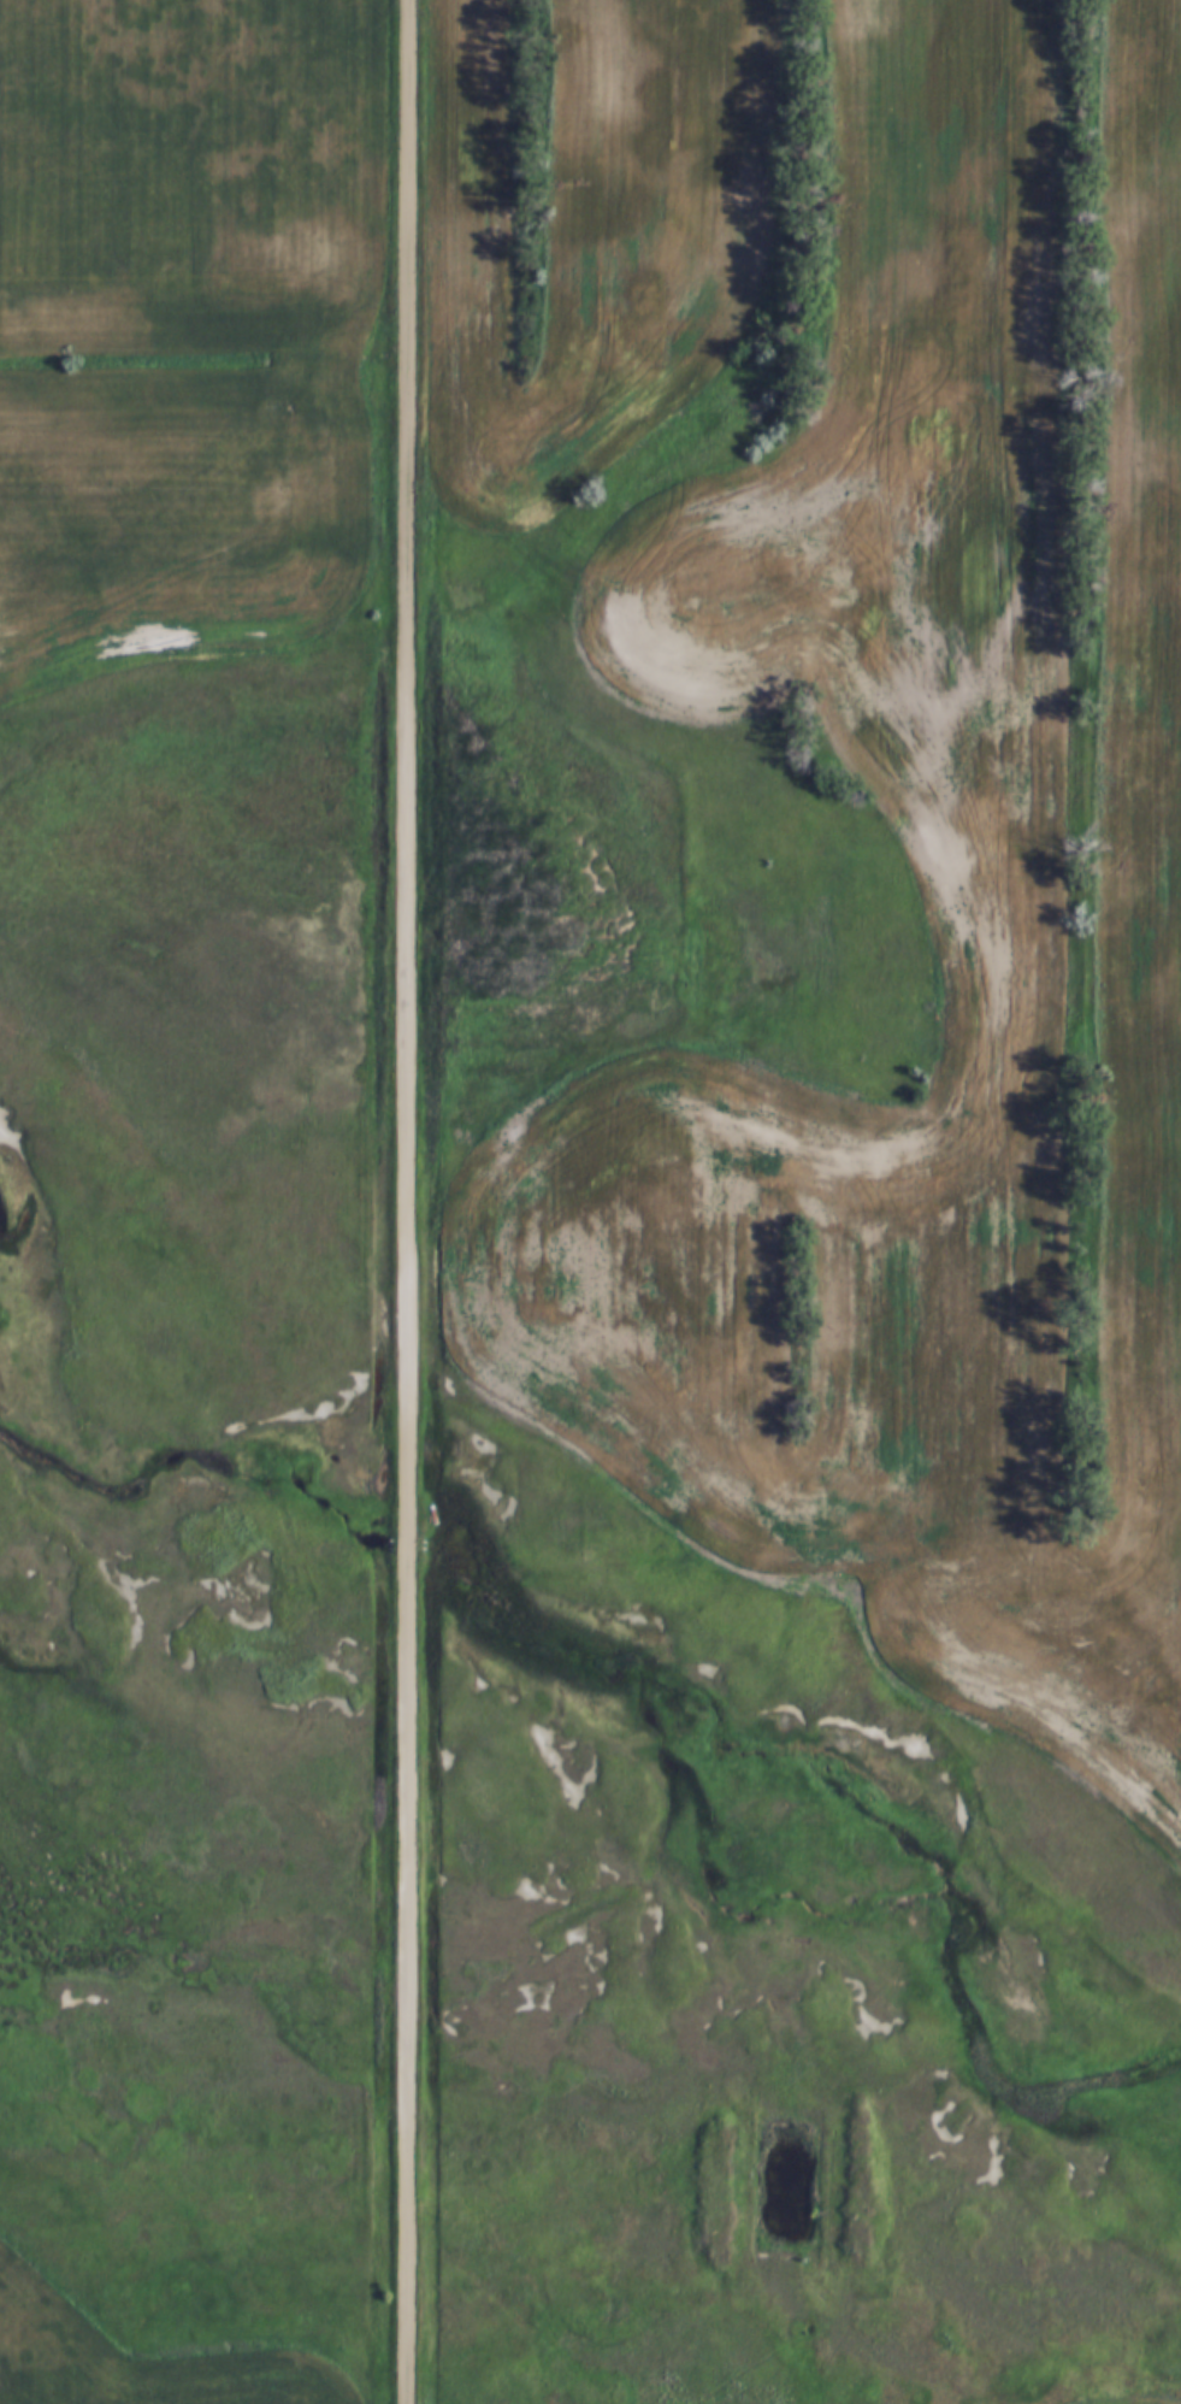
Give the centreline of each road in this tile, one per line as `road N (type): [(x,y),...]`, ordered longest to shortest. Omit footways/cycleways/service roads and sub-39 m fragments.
road 1 (residential): [(408,2403),(412,0)]

